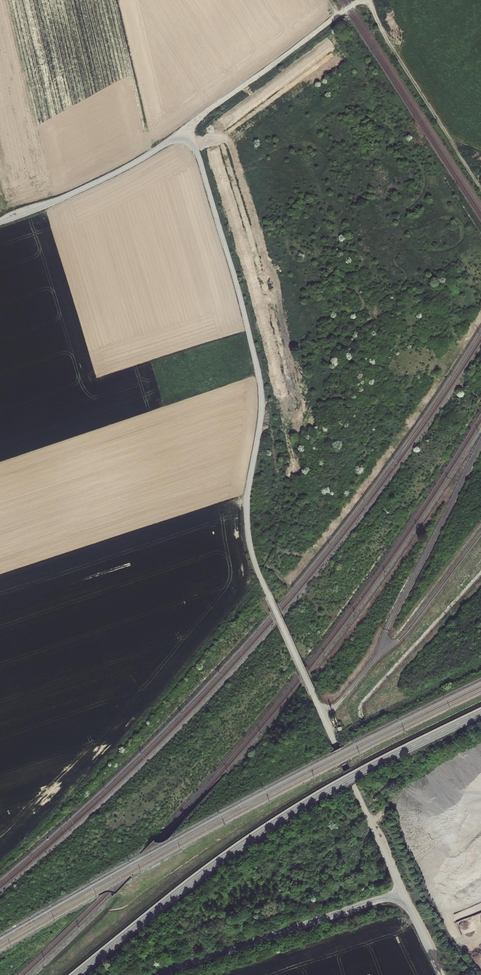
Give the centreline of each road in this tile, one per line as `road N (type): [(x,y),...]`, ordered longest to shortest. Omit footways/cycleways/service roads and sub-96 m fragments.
road 1 (track): [(403,892),(251,552),(247,506),(260,388),(195,148),(173,139),(112,174),(0,221)]
road 2 (secondary): [(76,974),(224,858),(345,781)]
road 3 (unclassified): [(155,974),(403,892)]
road 4 (track): [(183,138),(196,120),(357,0)]
road 5 (secondary): [(480,713),(345,781)]

